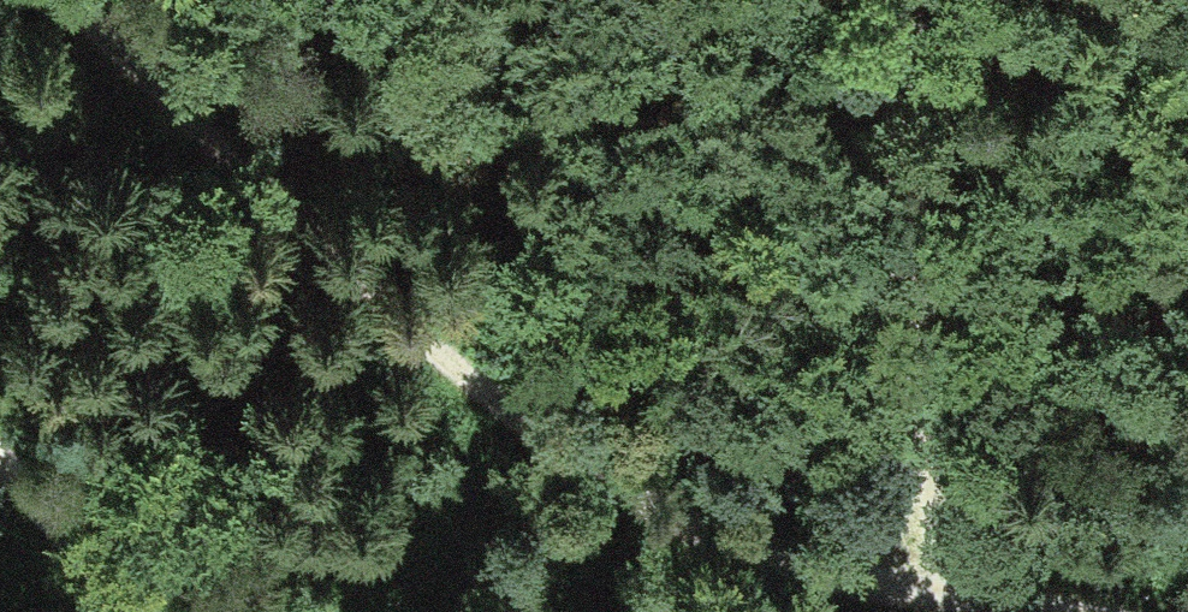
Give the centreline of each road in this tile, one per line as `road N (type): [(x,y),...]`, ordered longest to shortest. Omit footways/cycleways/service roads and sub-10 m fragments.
road 1 (track): [(85,0),(436,359),(605,481),(754,554),(912,590)]
road 2 (track): [(912,590),(871,0)]
road 3 (track): [(0,462),(138,611)]
road 4 (track): [(1090,611),(912,590)]

